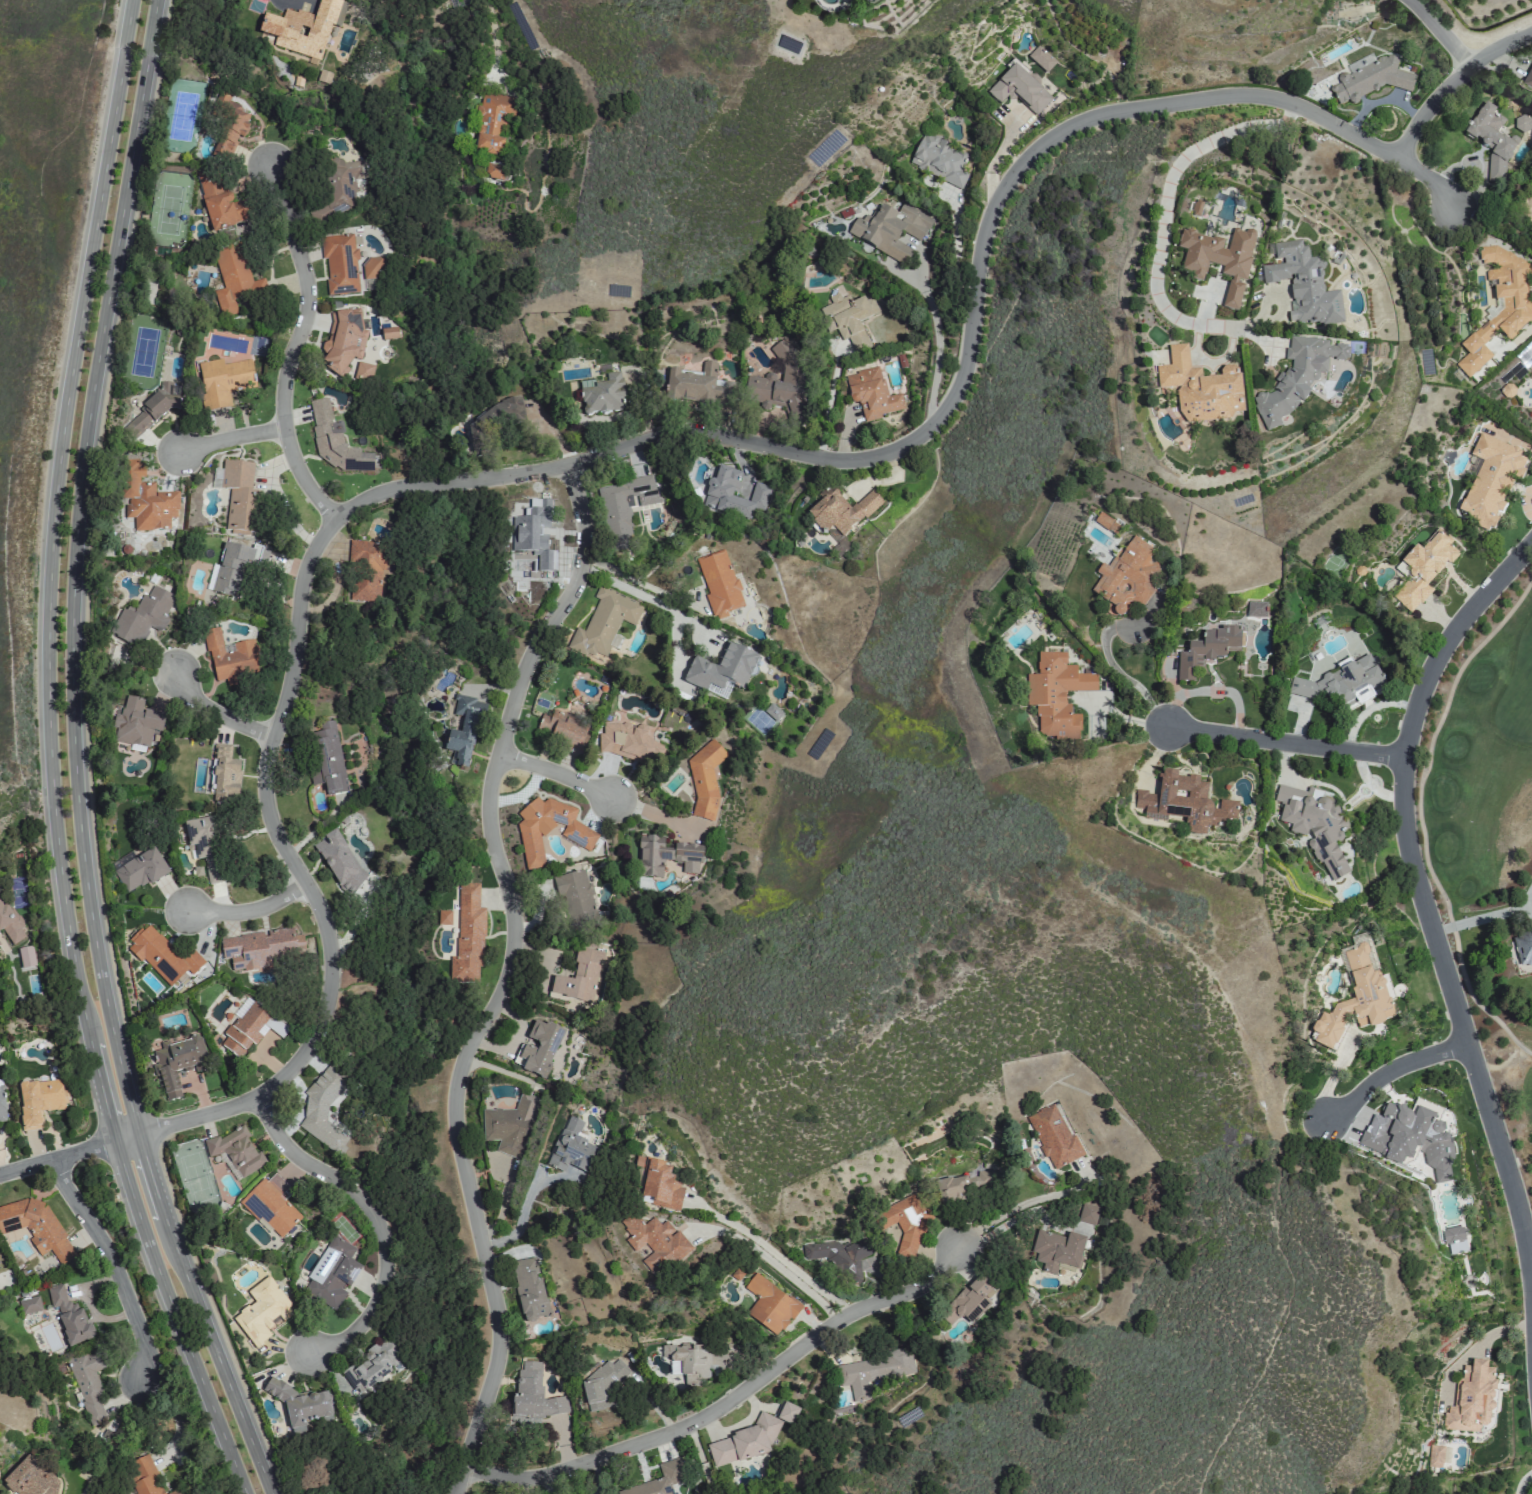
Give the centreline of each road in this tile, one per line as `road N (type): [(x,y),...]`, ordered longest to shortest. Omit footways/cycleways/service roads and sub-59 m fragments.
road 1 (residential): [(0,1173),(254,1097),(277,1081),(313,1032),(326,1004),(328,950),(308,883),(267,809),(265,757),(294,659),(308,559),(321,534),(357,502),(384,489),(520,472),(682,433),(845,462),(898,452),(934,428),(967,378),(986,245),(1003,198),(1041,151),(1094,120),(1222,97),(1285,101),(1397,156),(1431,181),(1450,209)]
road 2 (secondary): [(129,0),(59,433),(43,655),(51,820),(95,1088),(246,1493)]
road 3 (secondary): [(135,1133),(83,908),(66,651),(83,408),(151,0)]
road 4 (residential): [(453,1493),(493,1364),(496,1321),(452,1112),(460,1060),(497,995),(510,953),(511,912),(488,820),(489,787),(524,665),(570,591),(584,543),(567,462)]
road 5 (residential): [(1531,539),(1433,658),(1401,755),(1400,805),(1519,1221),(1531,1324)]
road 6 (residential): [(461,1465),(541,1477),(700,1419),(857,1307),(923,1288),(963,1240)]
road 7 (secondary): [(272,1493),(135,1133)]
road 8 (residential): [(335,518),(301,478),(282,428),(284,376),(306,292),(274,169)]
road 9 (residential): [(254,1097),(289,1150),(371,1210),(387,1250),(384,1287),(370,1316),(345,1340),(305,1355)]
road 10 (residential): [(140,1384),(142,1335),(108,1253),(48,1159)]
road 11 (residential): [(1401,755),(1170,728)]
road 12 (residential): [(1531,34),(1469,66),(1420,117),(1397,156)]
road 13 (residential): [(1463,1042),(1393,1066),(1317,1117)]
road 14 (residential): [(308,883),(255,910),(184,909)]
road 15 (residential): [(272,734),(207,707),(173,668)]

